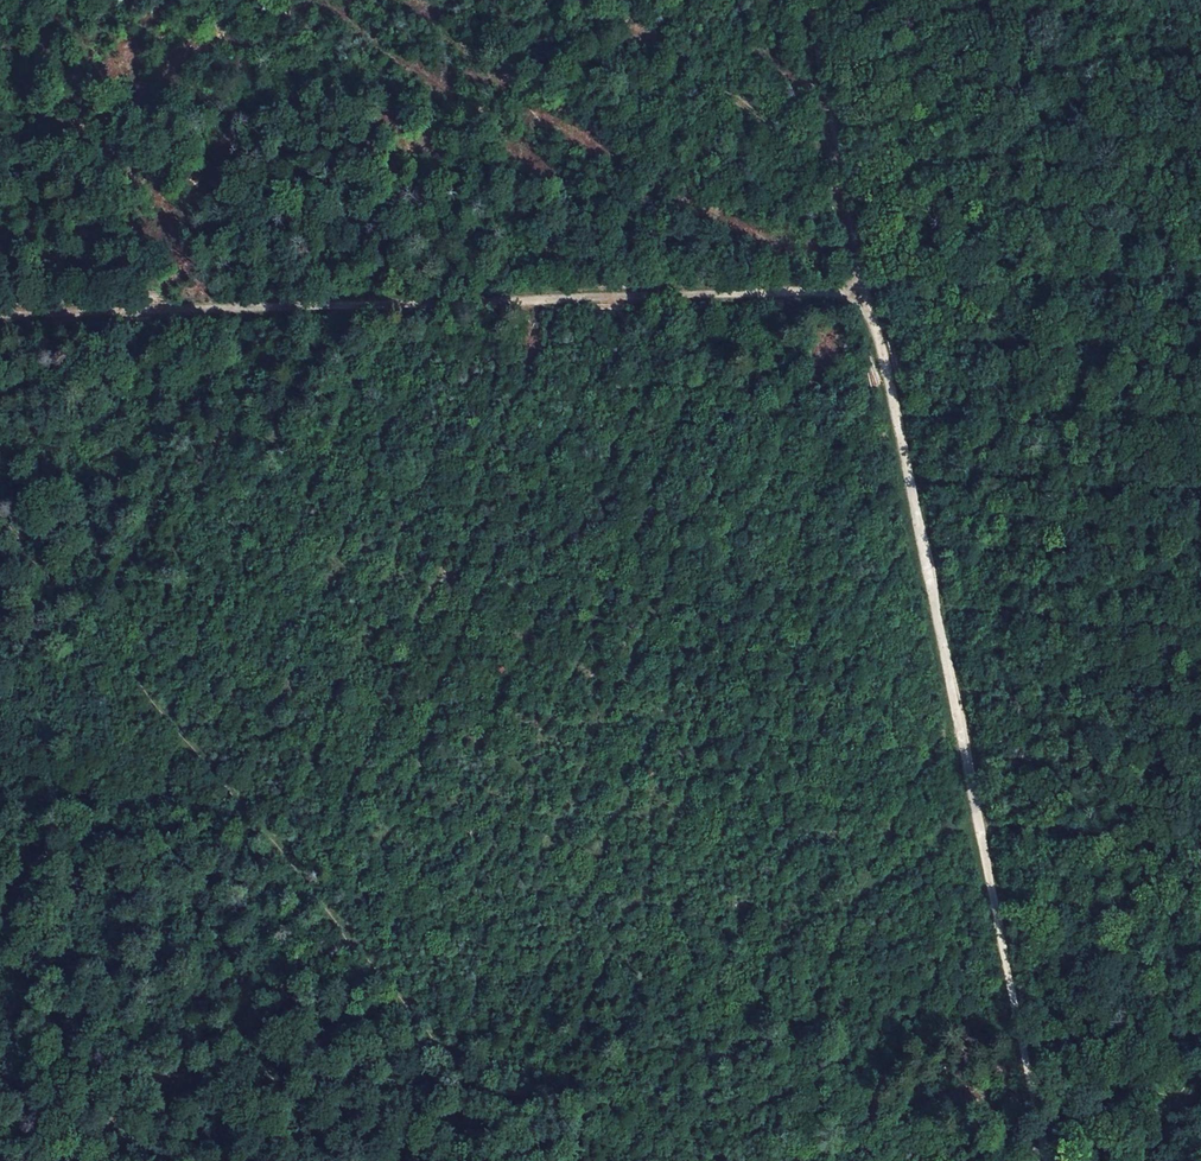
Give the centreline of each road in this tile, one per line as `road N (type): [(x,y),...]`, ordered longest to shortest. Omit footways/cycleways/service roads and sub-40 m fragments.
road 1 (track): [(1045,1160),(867,290)]
road 2 (track): [(0,320),(867,290)]
road 3 (track): [(867,290),(815,0)]

